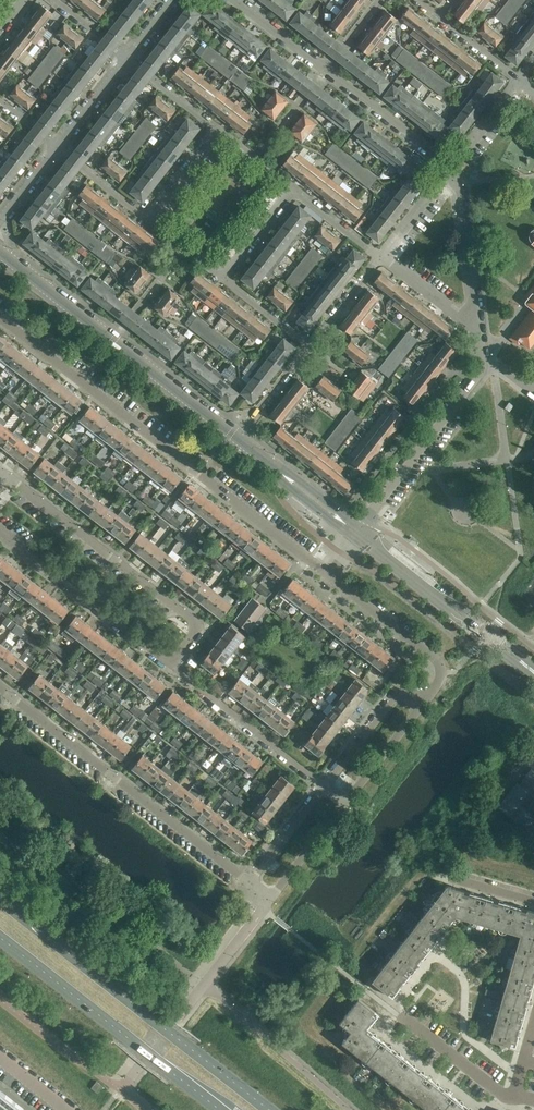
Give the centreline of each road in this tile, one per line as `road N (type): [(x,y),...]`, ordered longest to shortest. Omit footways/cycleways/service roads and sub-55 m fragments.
road 1 (residential): [(322,575),(0,321)]
road 2 (secondary): [(268,1109),(0,899)]
road 3 (residential): [(250,884),(0,690)]
road 4 (tertiary): [(239,439),(0,251)]
road 5 (residential): [(168,671),(199,629),(6,476)]
road 6 (secondary): [(0,937),(218,1109)]
road 7 (residential): [(354,528),(479,366),(480,330)]
road 8 (tertiary): [(533,674),(354,528)]
road 9 (residential): [(0,539),(168,671)]
road 10 (residential): [(168,671),(327,786)]
road 11 (residential): [(423,703),(444,672),(441,663),(322,575)]
road 12 (residential): [(480,330),(450,168)]
road 13 (residential): [(450,168),(327,69)]
road 14 (tertiary): [(354,528),(239,439)]
road 15 (residential): [(423,703),(395,700),(327,786)]
road 16 (residential): [(514,1095),(501,1093),(403,1018)]
road 17 (residential): [(269,899),(347,801)]
road 18 (residential): [(327,786),(250,884)]
road 19 (residential): [(347,801),(423,703)]
road 20 (residential): [(480,330),(382,255)]

